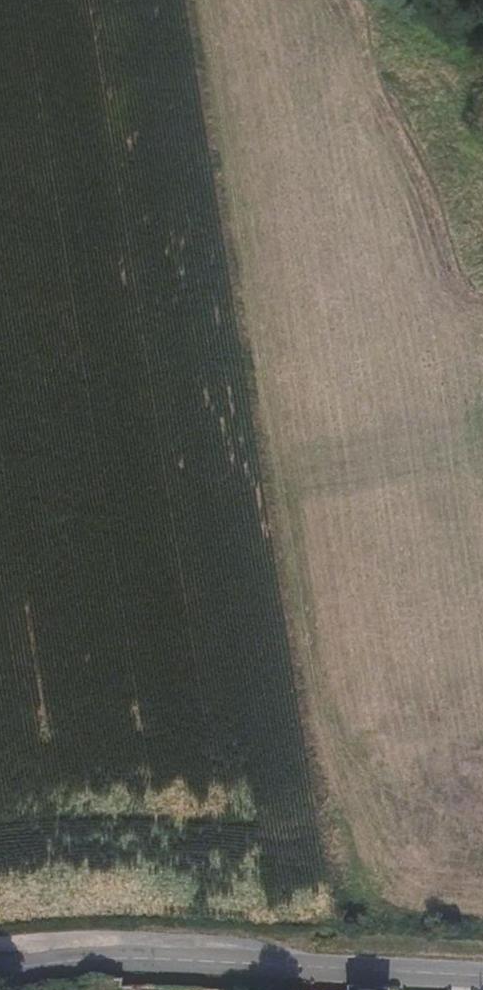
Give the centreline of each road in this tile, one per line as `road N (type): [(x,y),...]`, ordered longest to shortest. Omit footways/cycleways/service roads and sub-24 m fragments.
road 1 (tertiary): [(0,973),(78,963),(482,980)]

